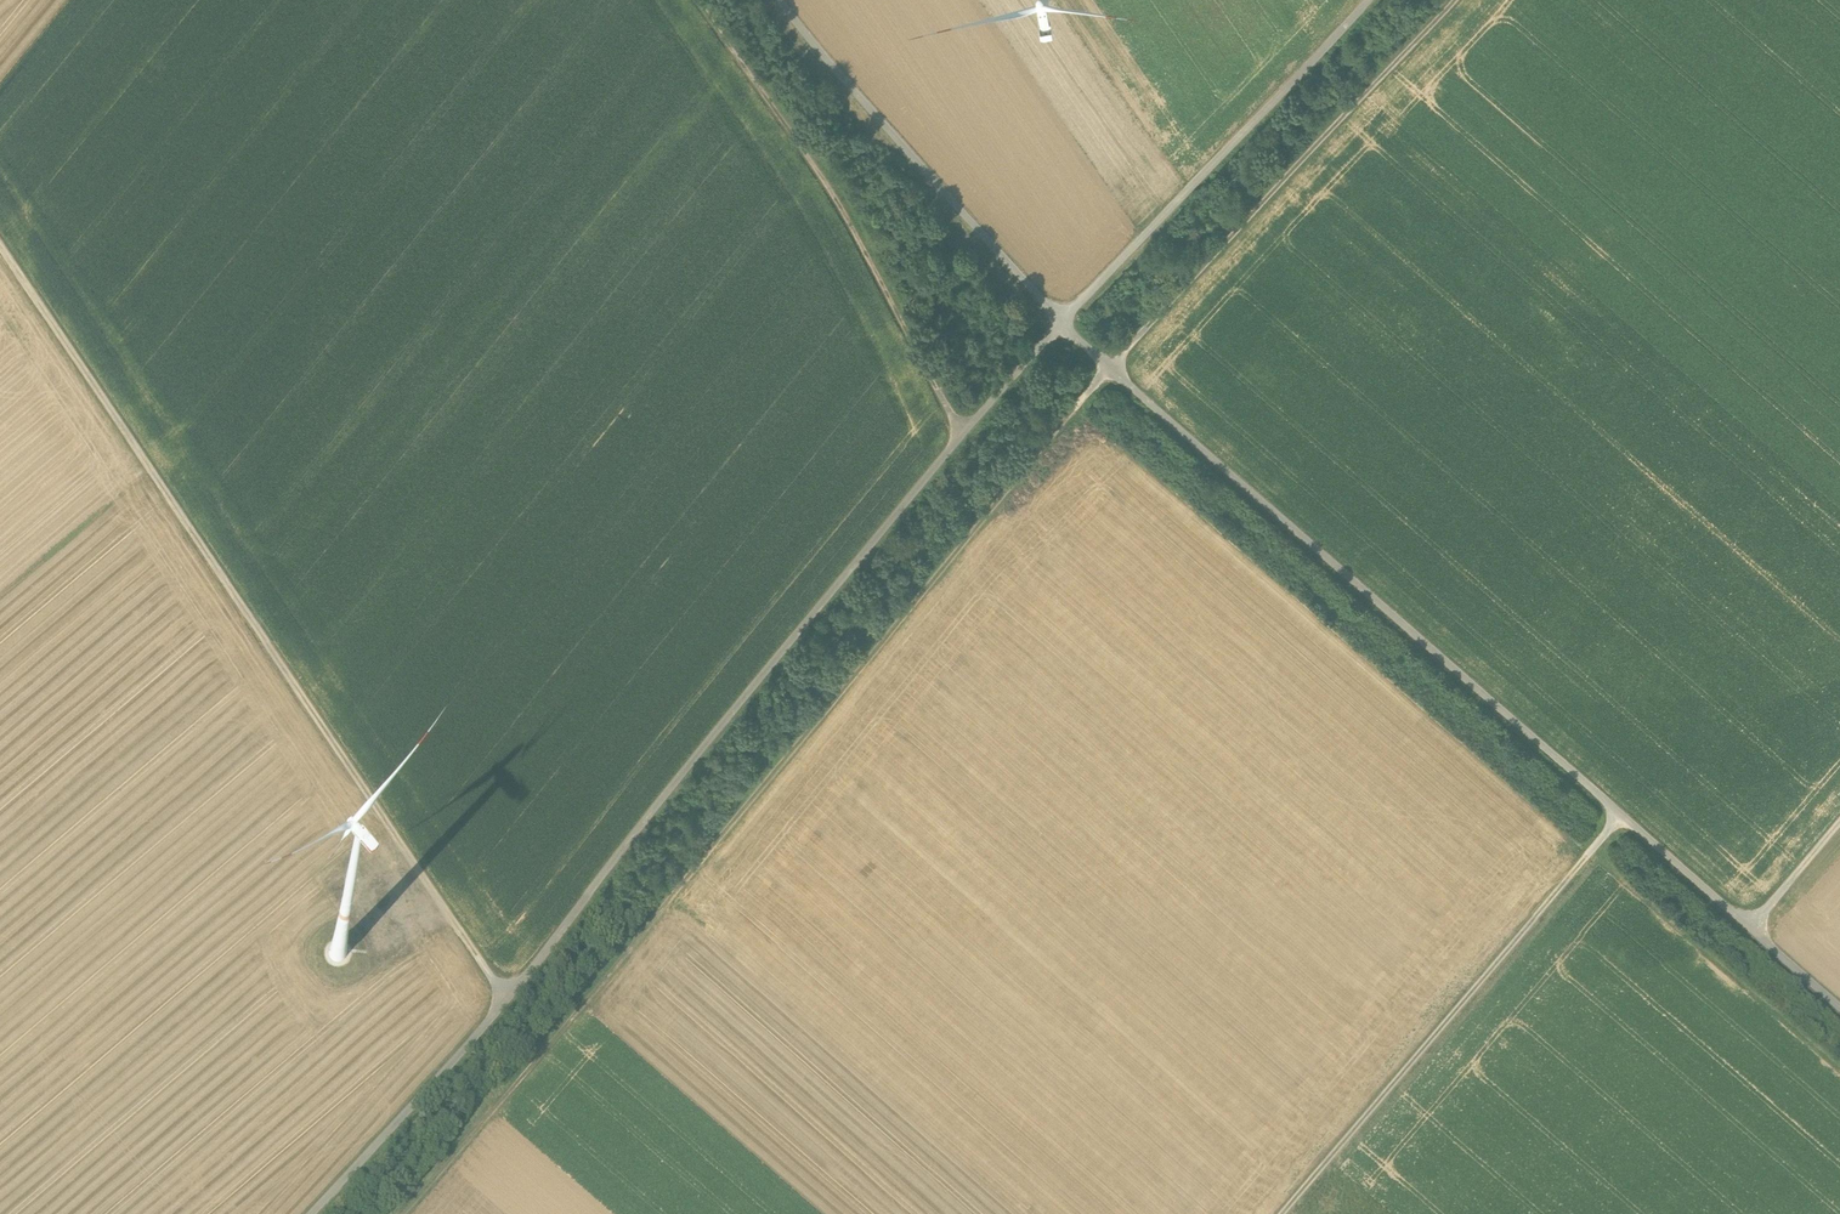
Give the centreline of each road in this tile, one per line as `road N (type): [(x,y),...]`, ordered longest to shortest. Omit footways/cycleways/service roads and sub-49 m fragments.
road 1 (track): [(1459,0),(1113,370),(401,1213)]
road 2 (track): [(323,1213),(746,725),(1061,324)]
road 3 (track): [(1061,324),(1839,1003)]
road 4 (track): [(0,249),(510,1003)]
road 5 (track): [(1279,1213),(1621,816)]
road 6 (track): [(1369,0),(1061,324)]
road 7 (track): [(783,0),(1061,324)]
road 8 (track): [(1754,929),(1839,829)]

